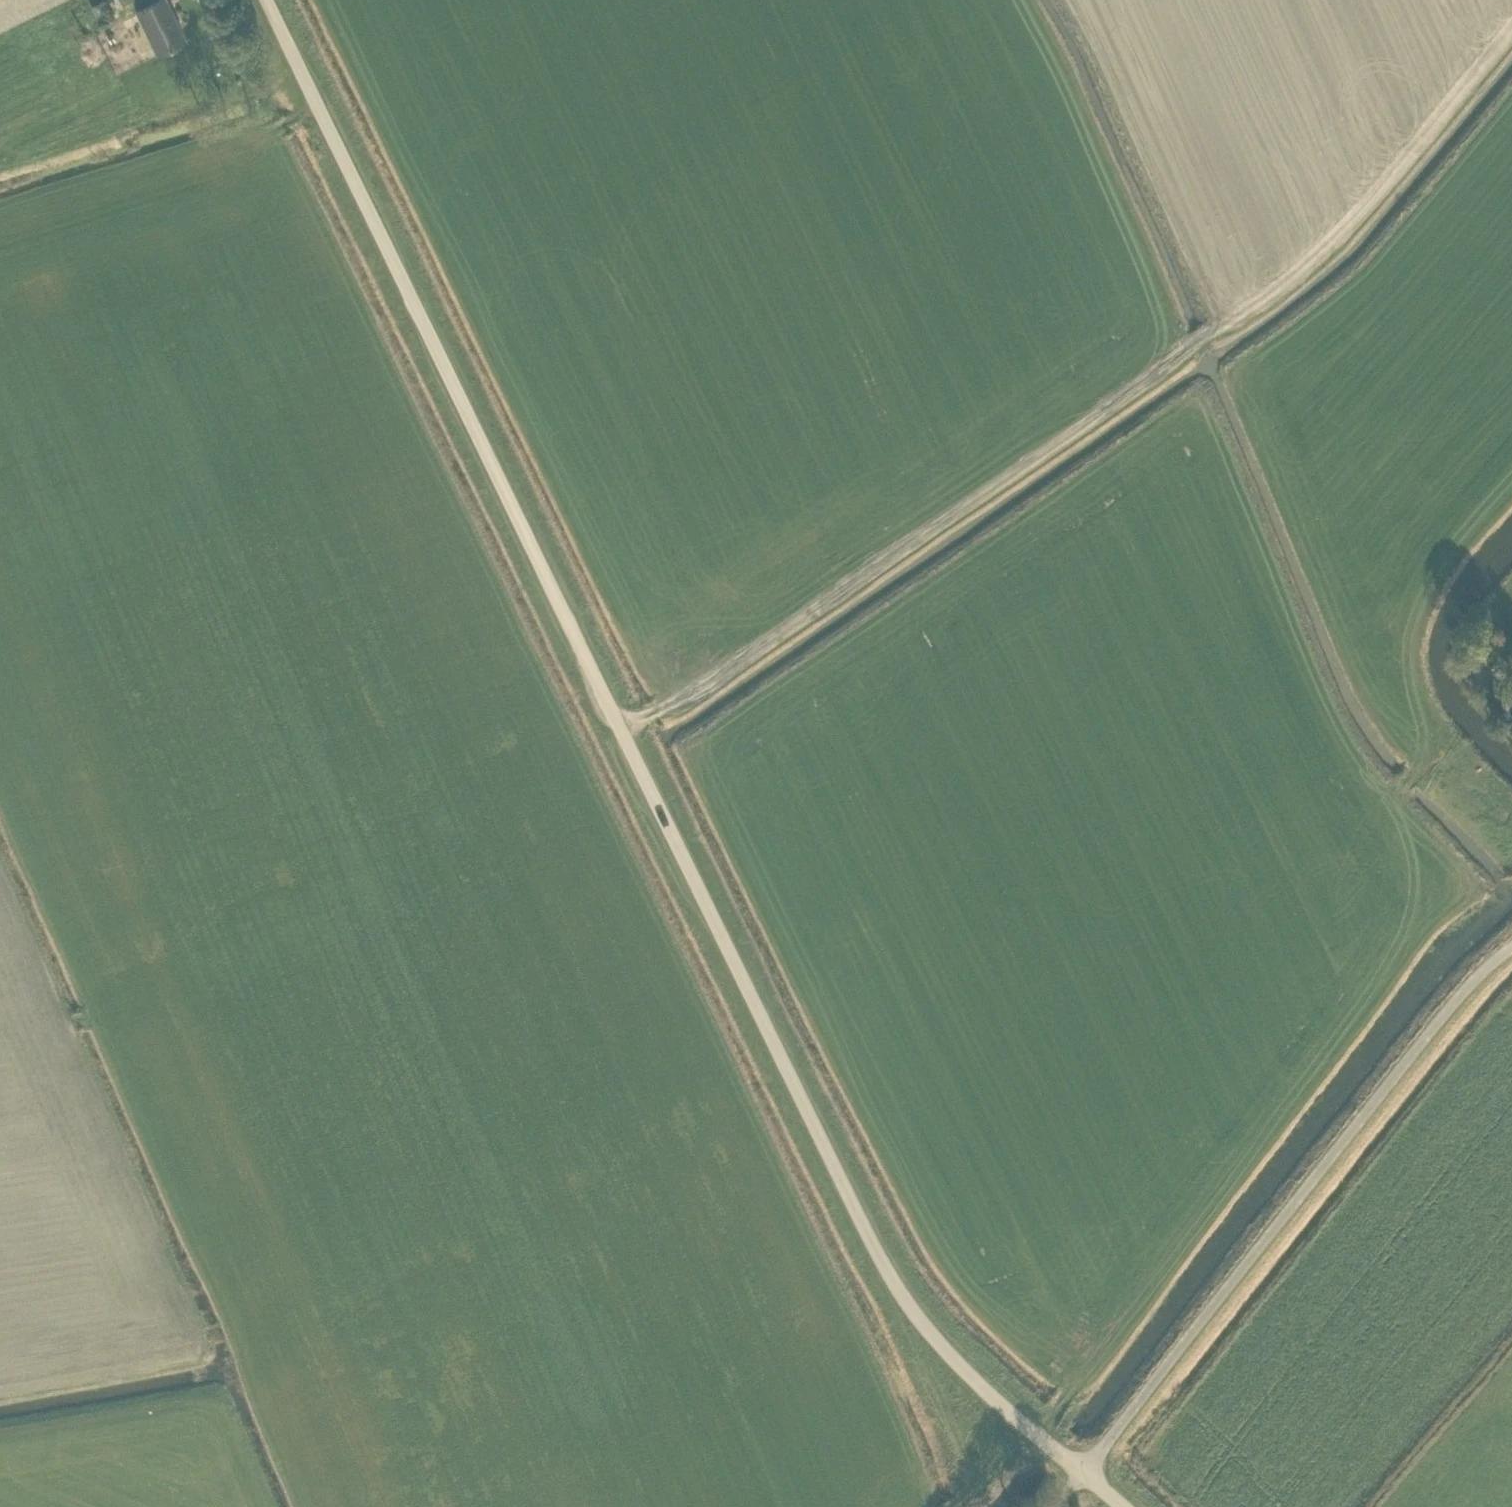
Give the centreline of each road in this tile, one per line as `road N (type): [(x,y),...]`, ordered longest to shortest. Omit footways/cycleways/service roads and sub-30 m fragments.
road 1 (unclassified): [(1085,1472),(954,1360),(873,1246),(267,0)]
road 2 (unclassified): [(1085,1472),(1436,1021),(1511,948)]

